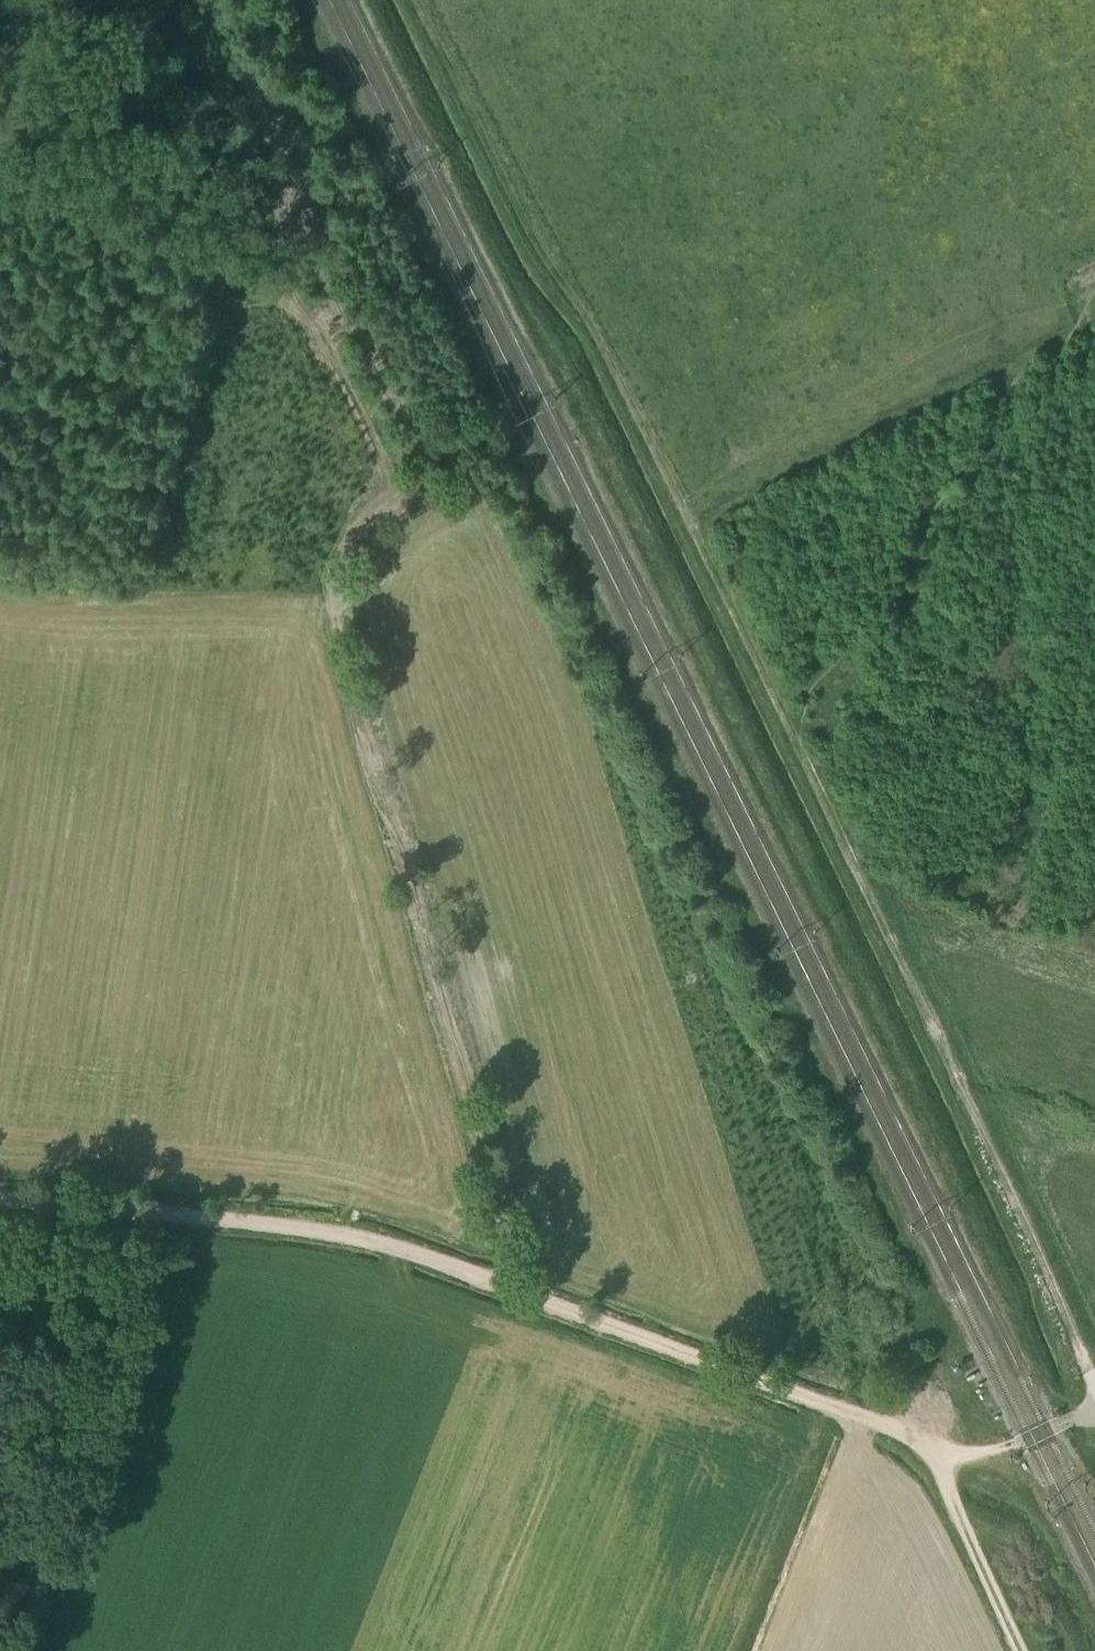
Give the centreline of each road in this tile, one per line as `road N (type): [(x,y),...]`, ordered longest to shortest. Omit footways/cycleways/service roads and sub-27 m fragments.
road 1 (track): [(509,1285),(352,1234),(0,1196)]
road 2 (track): [(936,1446),(509,1285)]
road 3 (track): [(936,1446),(965,1538),(1021,1650)]

